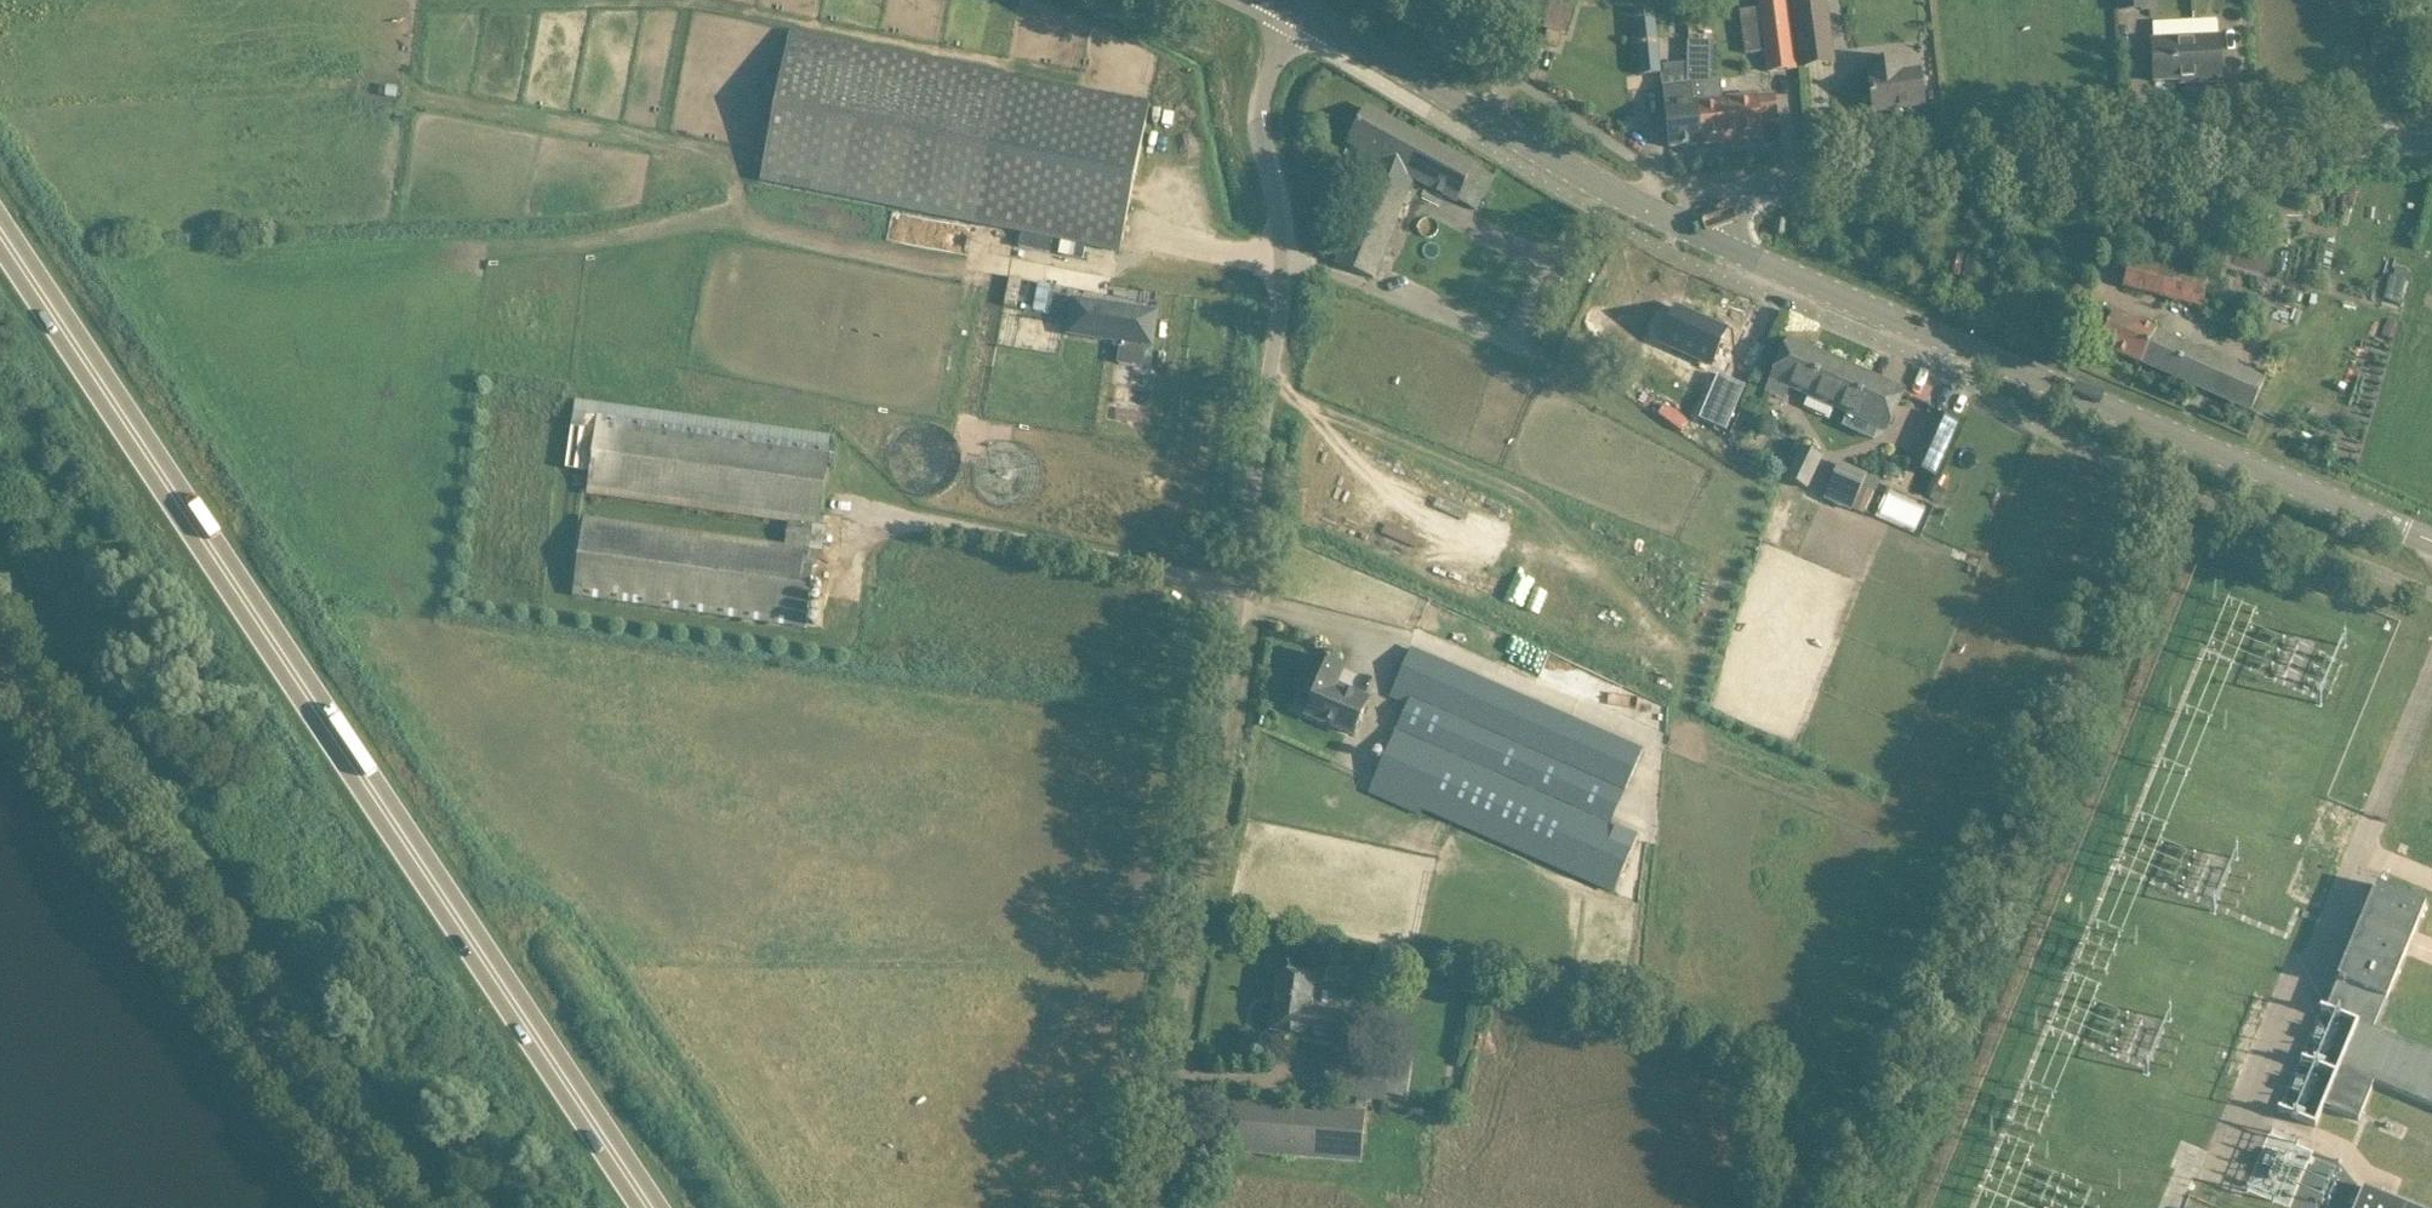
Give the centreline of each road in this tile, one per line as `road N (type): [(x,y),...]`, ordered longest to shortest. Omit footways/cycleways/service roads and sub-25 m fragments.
road 1 (unclassified): [(1161,1207),(1284,288),(1261,101),(1306,13)]
road 2 (primary): [(650,1207),(0,232)]
road 3 (tertiary): [(2431,545),(1715,241)]
road 4 (unclassified): [(2431,147),(1860,178),(1757,192)]
road 5 (tertiary): [(1715,241),(1613,195),(1306,13)]

